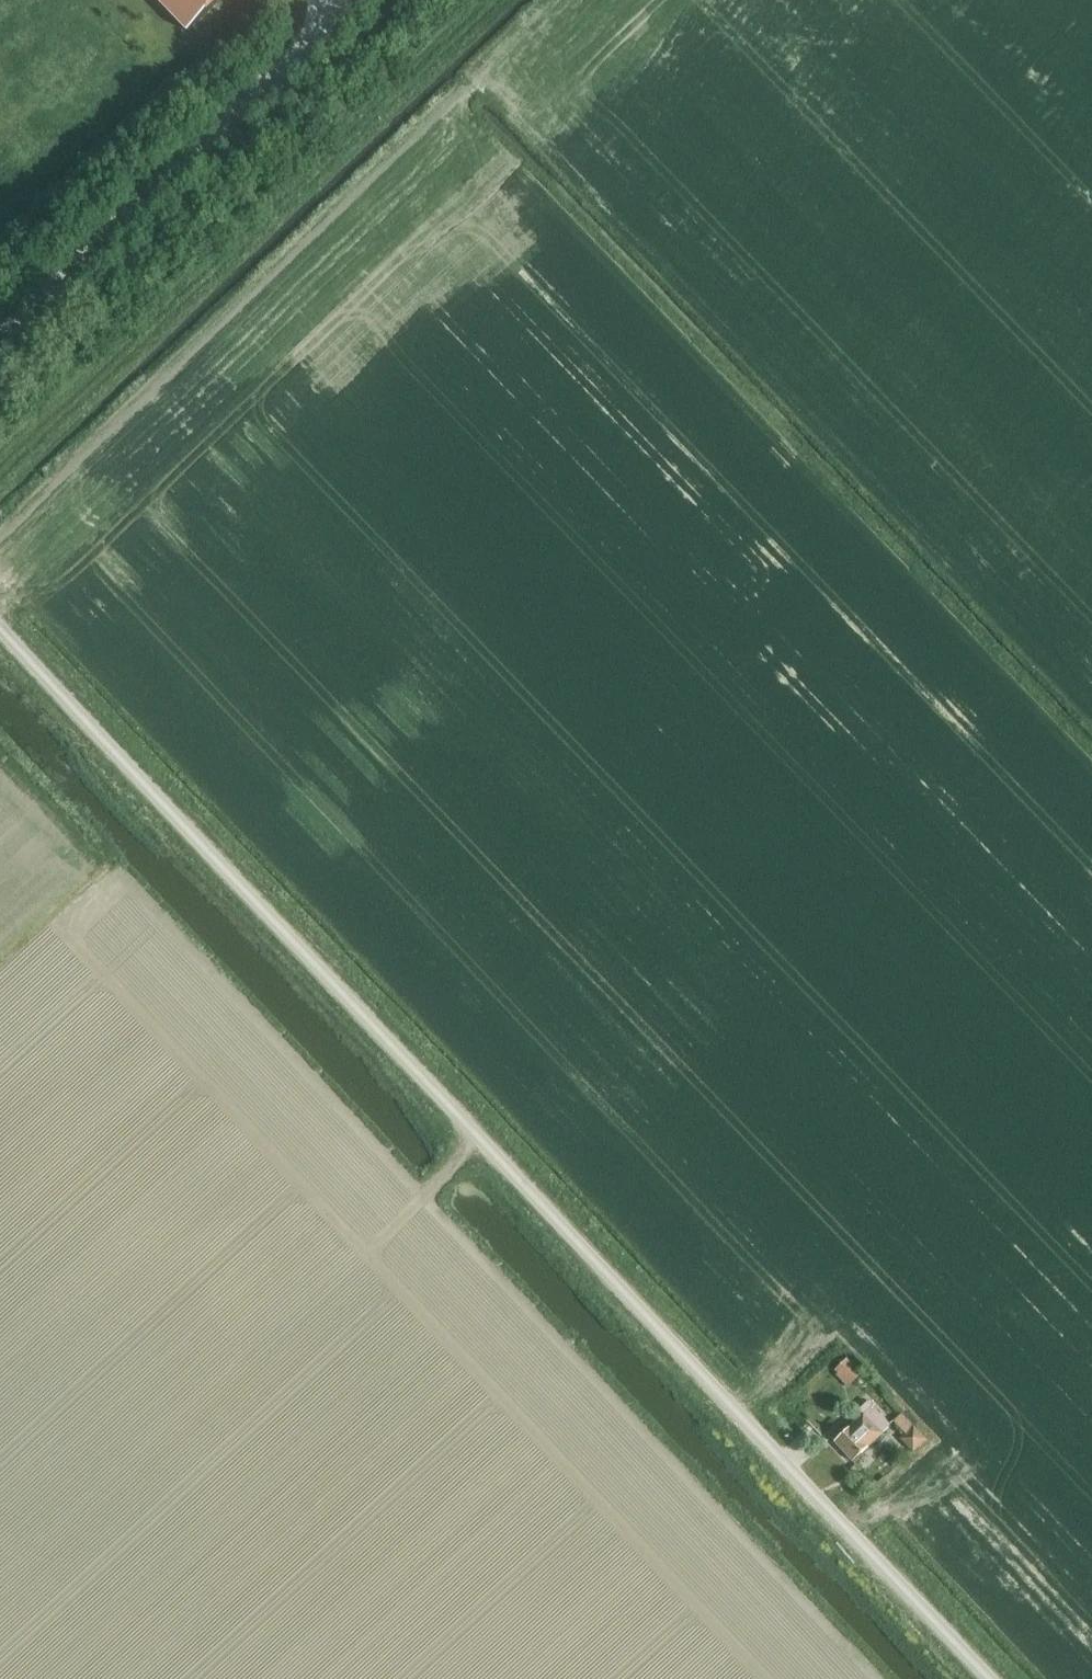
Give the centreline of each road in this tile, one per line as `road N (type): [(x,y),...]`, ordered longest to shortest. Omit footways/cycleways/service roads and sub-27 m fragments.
road 1 (unclassified): [(990,1678),(0,616)]

